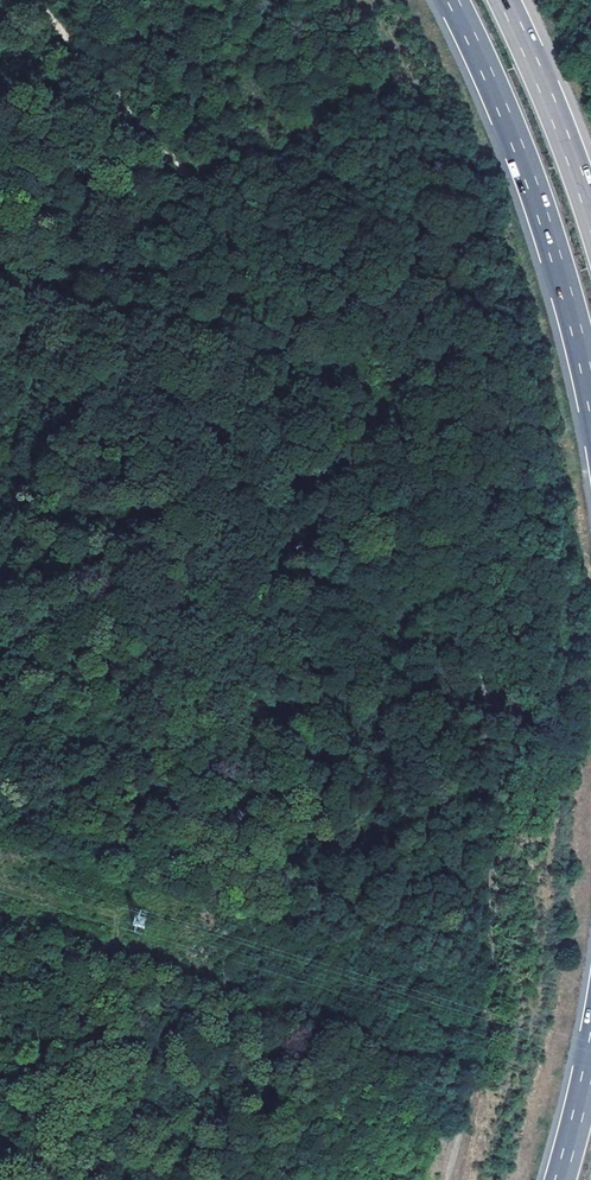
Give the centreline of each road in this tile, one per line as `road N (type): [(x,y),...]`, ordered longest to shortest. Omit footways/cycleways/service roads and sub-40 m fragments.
road 1 (track): [(0,275),(204,324),(225,313),(228,297),(225,226),(36,0)]
road 2 (motorway): [(454,0),(557,258),(590,401)]
road 3 (motorway): [(590,213),(504,0)]
road 4 (motorway): [(590,1049),(558,1179)]

